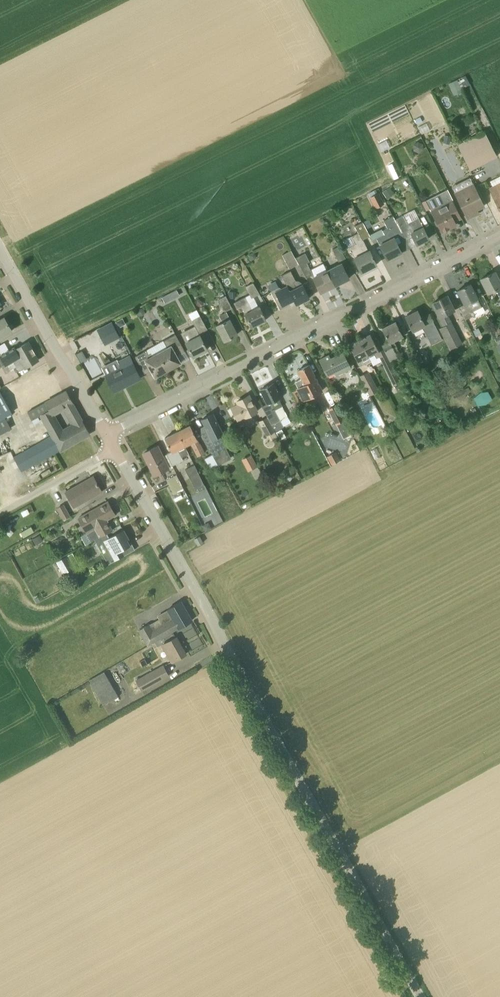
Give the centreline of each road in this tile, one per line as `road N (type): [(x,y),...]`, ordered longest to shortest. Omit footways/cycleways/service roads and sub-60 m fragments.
road 1 (unclassified): [(420,996),(115,450)]
road 2 (residential): [(107,435),(499,235)]
road 3 (unclassified): [(107,435),(0,249)]
road 4 (unclassified): [(0,513),(115,450)]

